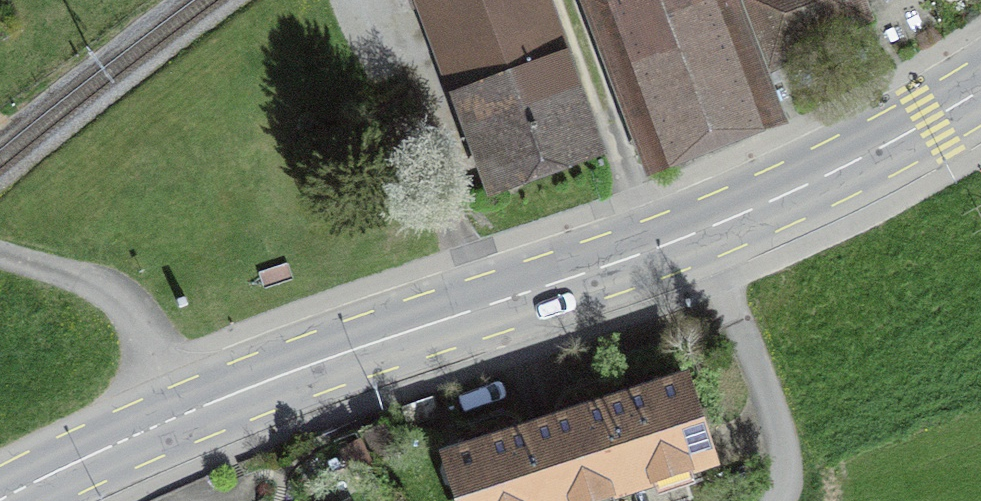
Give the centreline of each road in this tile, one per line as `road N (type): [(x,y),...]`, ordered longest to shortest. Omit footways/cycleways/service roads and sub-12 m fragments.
road 1 (secondary): [(980,92),(811,184),(700,233),(187,414)]
road 2 (residential): [(0,251),(122,299),(187,414)]
road 3 (secondary): [(187,414),(0,500)]

